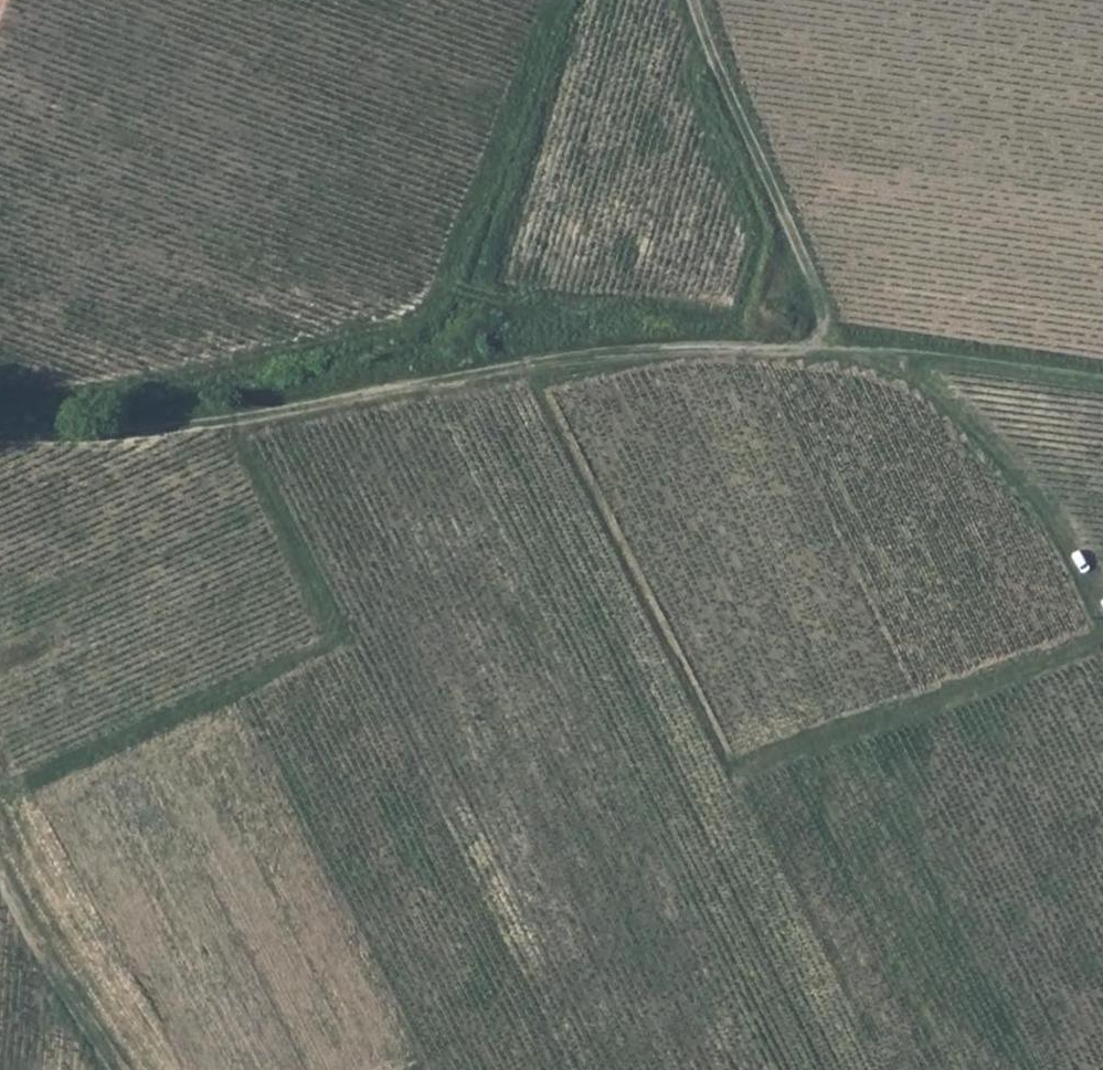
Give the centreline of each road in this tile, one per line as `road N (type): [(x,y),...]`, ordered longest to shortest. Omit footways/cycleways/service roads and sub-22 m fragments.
road 1 (track): [(841,363),(693,0)]
road 2 (track): [(0,887),(123,1069)]

